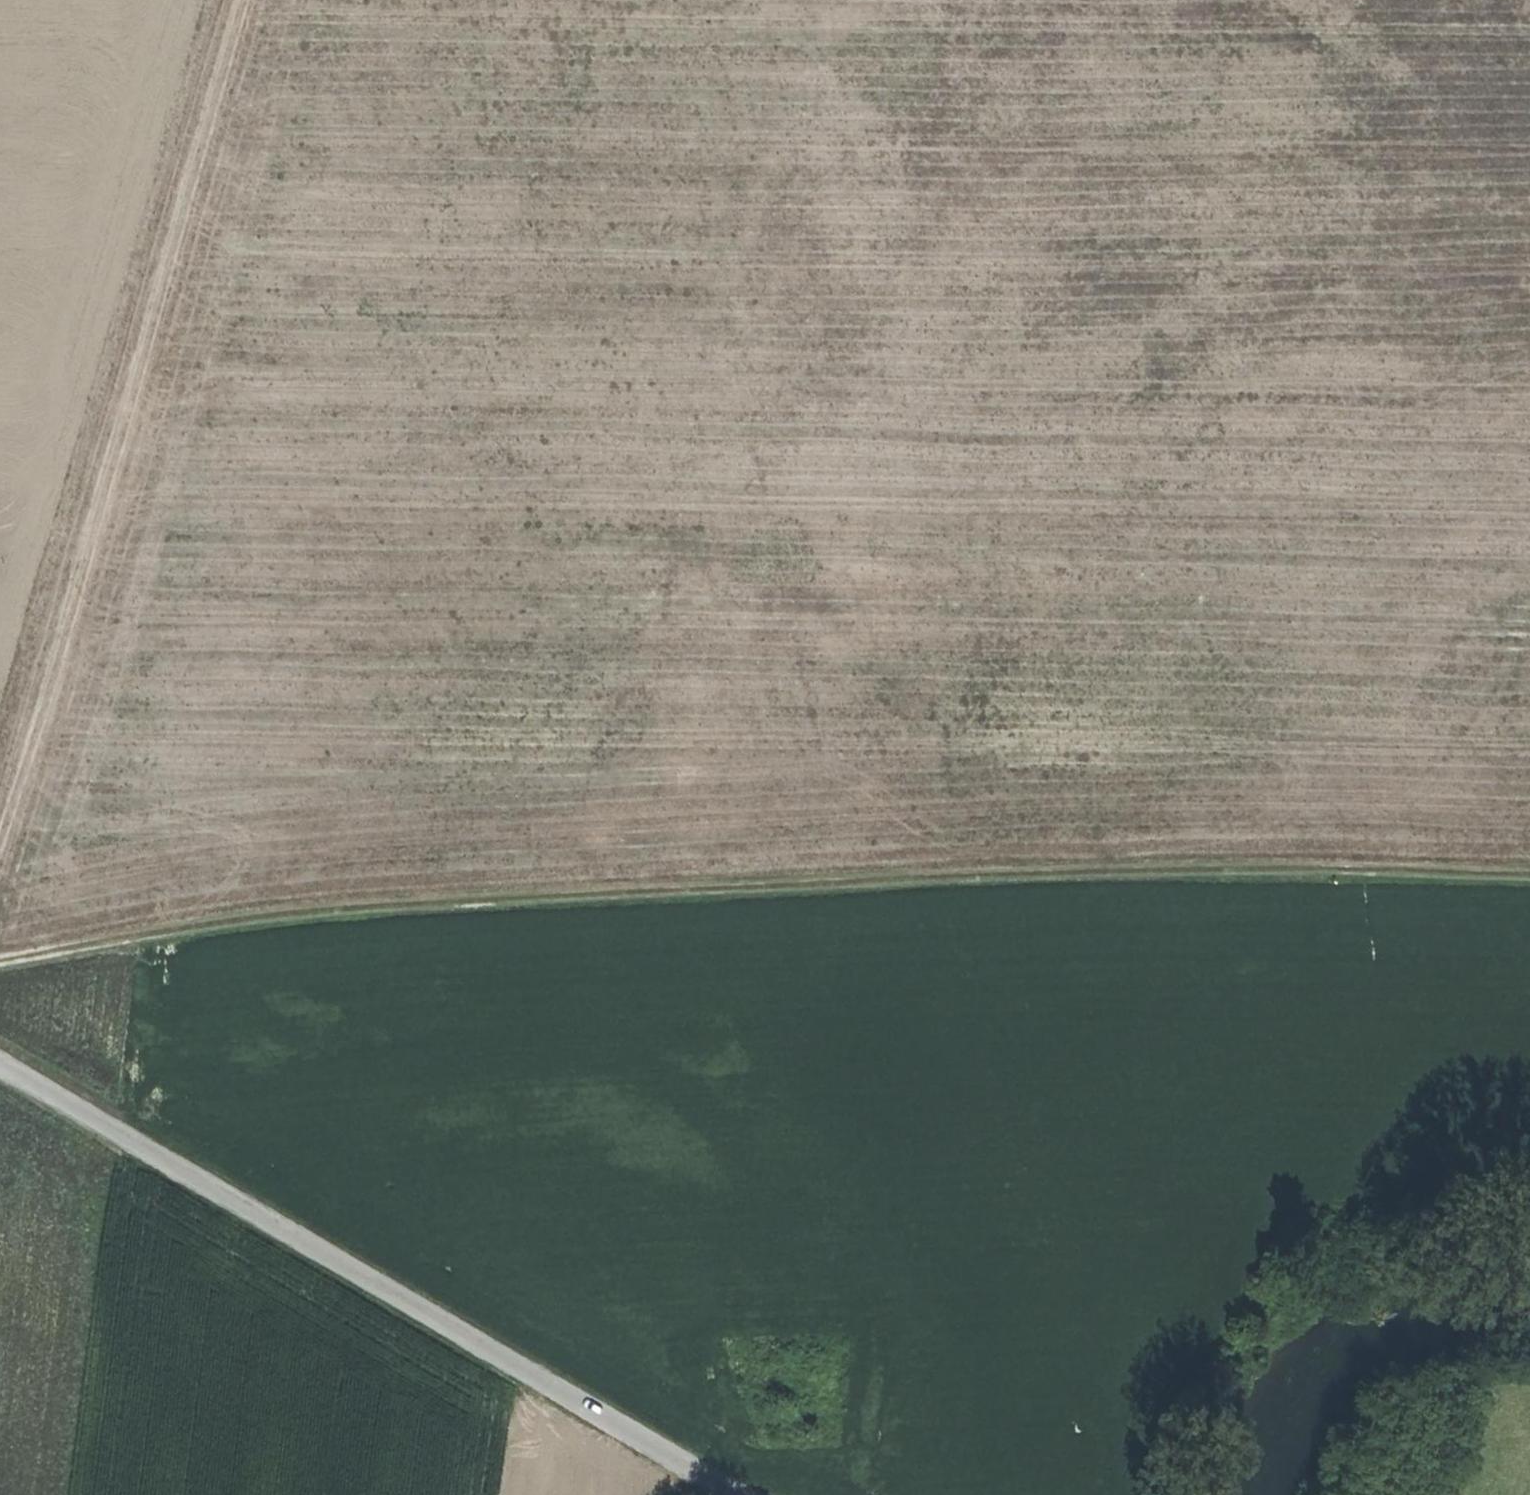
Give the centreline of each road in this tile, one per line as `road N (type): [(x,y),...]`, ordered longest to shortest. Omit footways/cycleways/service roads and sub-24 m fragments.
road 1 (track): [(1529,874),(1138,861),(362,900),(0,955)]
road 2 (tertiary): [(0,1065),(747,1494)]

